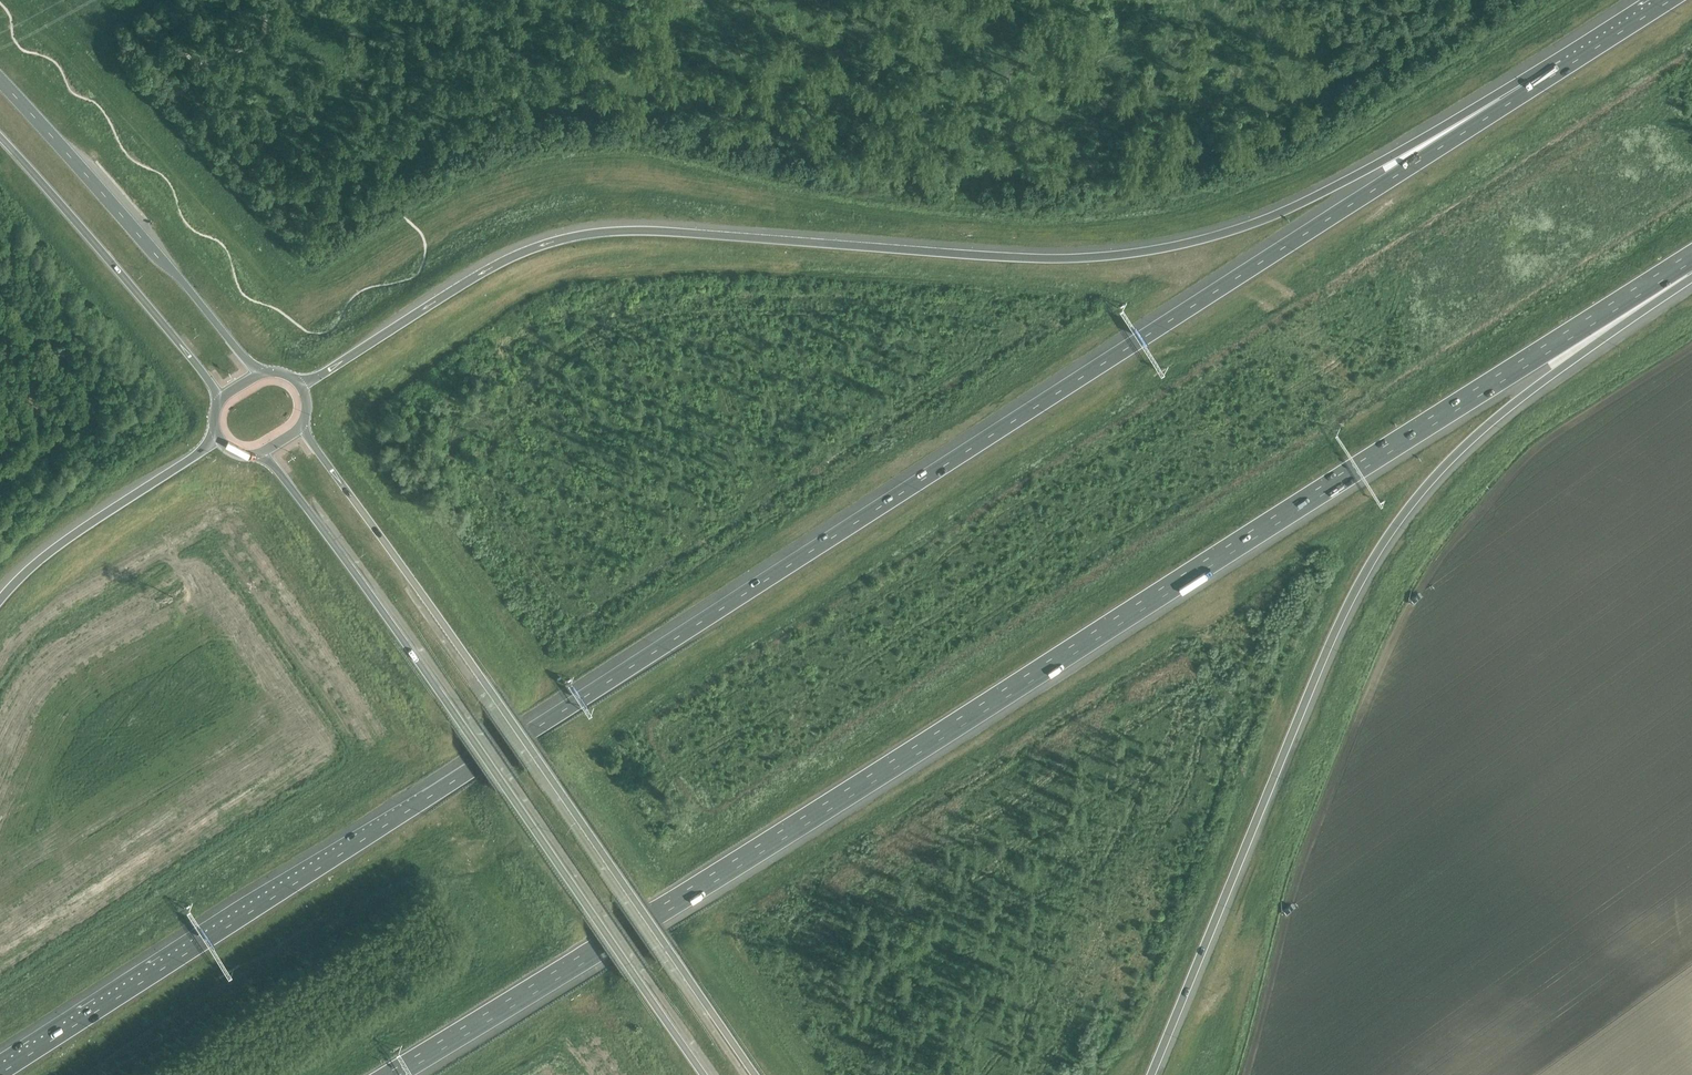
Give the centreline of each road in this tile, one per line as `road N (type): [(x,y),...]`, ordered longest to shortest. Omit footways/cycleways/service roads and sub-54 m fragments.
road 1 (motorway): [(1566,67),(0,1074)]
road 2 (motorway): [(393,1074),(1691,262)]
road 3 (motorway): [(1566,67),(1276,216),(1213,238),(1071,261),(669,233),(574,238),(485,274),(300,385)]
road 4 (motorway): [(1153,1074),(1349,607),(1377,560),(1454,458),(1691,276)]
road 5 (trunk): [(754,1074),(302,425)]
road 6 (trunk): [(260,454),(468,727),(706,1074)]
road 7 (trunk): [(262,373),(0,83)]
road 8 (trunk): [(0,138),(220,400)]
road 9 (motorway): [(218,438),(0,597)]
road 10 (motorway): [(1671,0),(1566,67)]

